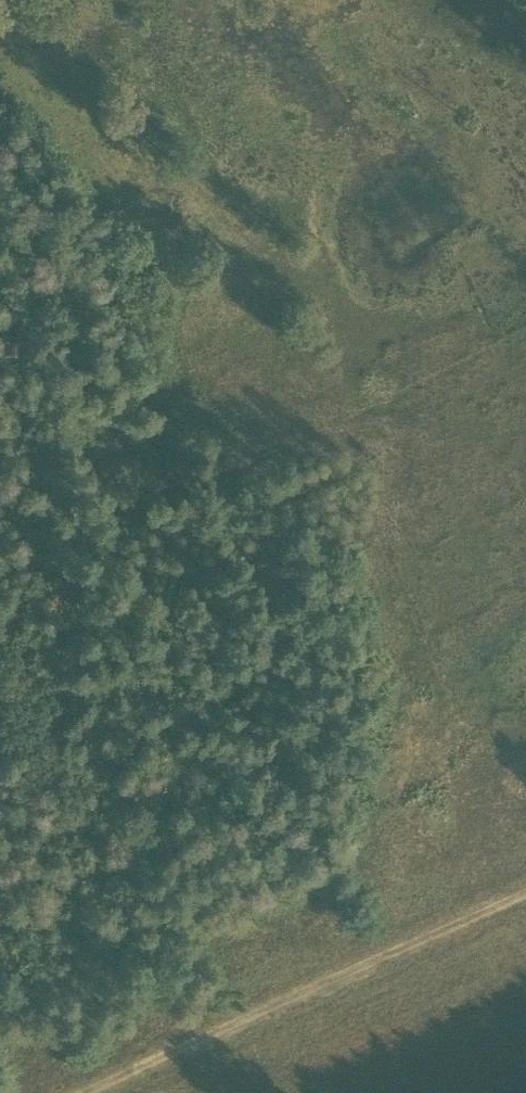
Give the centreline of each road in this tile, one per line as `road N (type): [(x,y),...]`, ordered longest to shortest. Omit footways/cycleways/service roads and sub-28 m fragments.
road 1 (track): [(105,1092),(525,902)]

